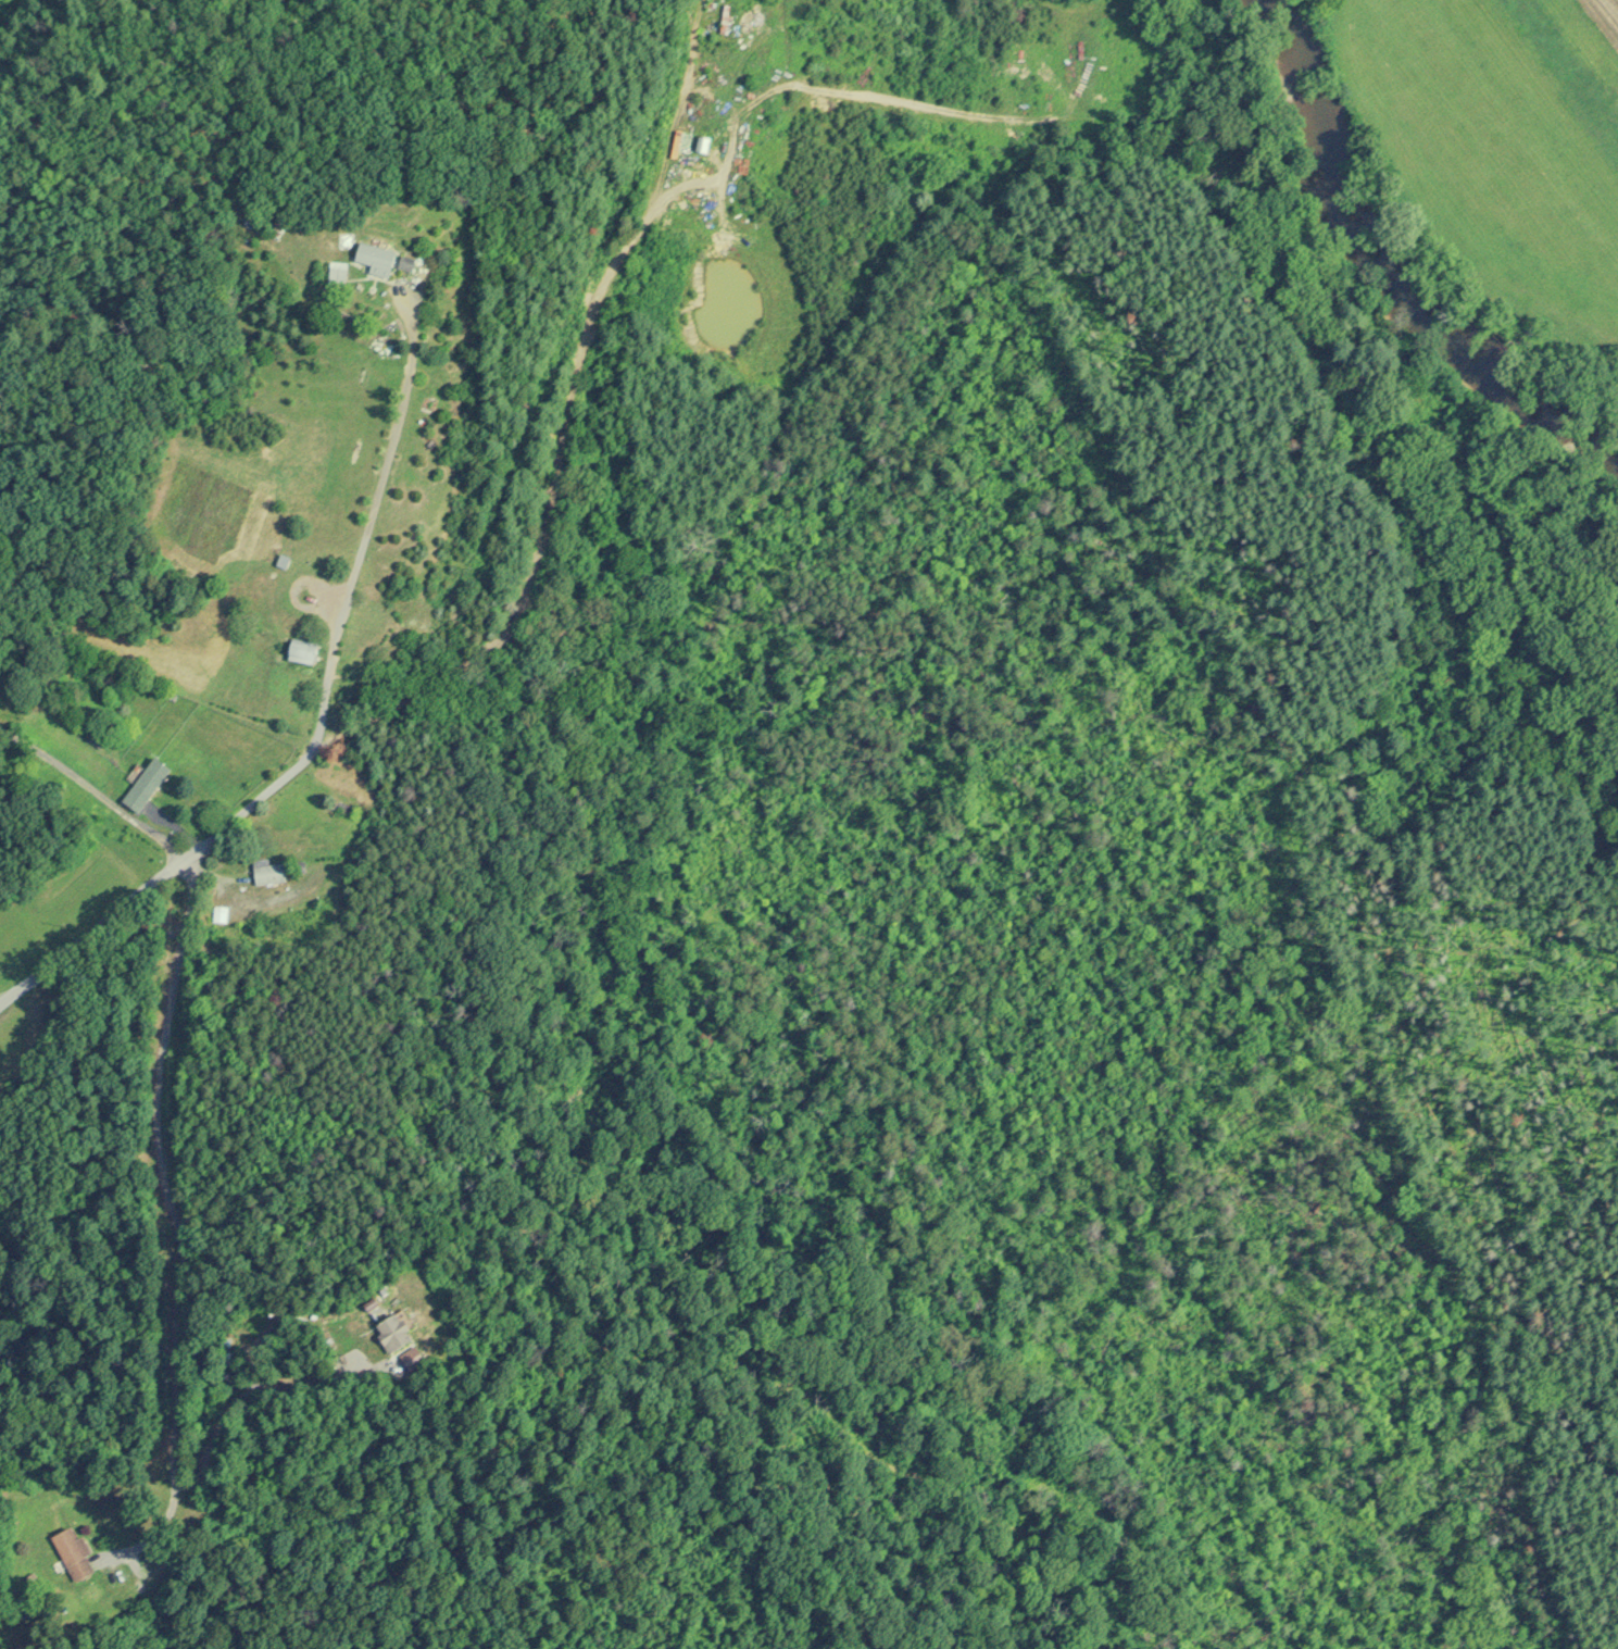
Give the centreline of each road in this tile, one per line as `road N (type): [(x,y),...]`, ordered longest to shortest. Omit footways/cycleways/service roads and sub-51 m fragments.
road 1 (track): [(539,1648),(417,1557),(366,1542),(237,1531),(205,1517),(166,1519)]
road 2 (residential): [(0,1003),(190,855),(312,748)]

